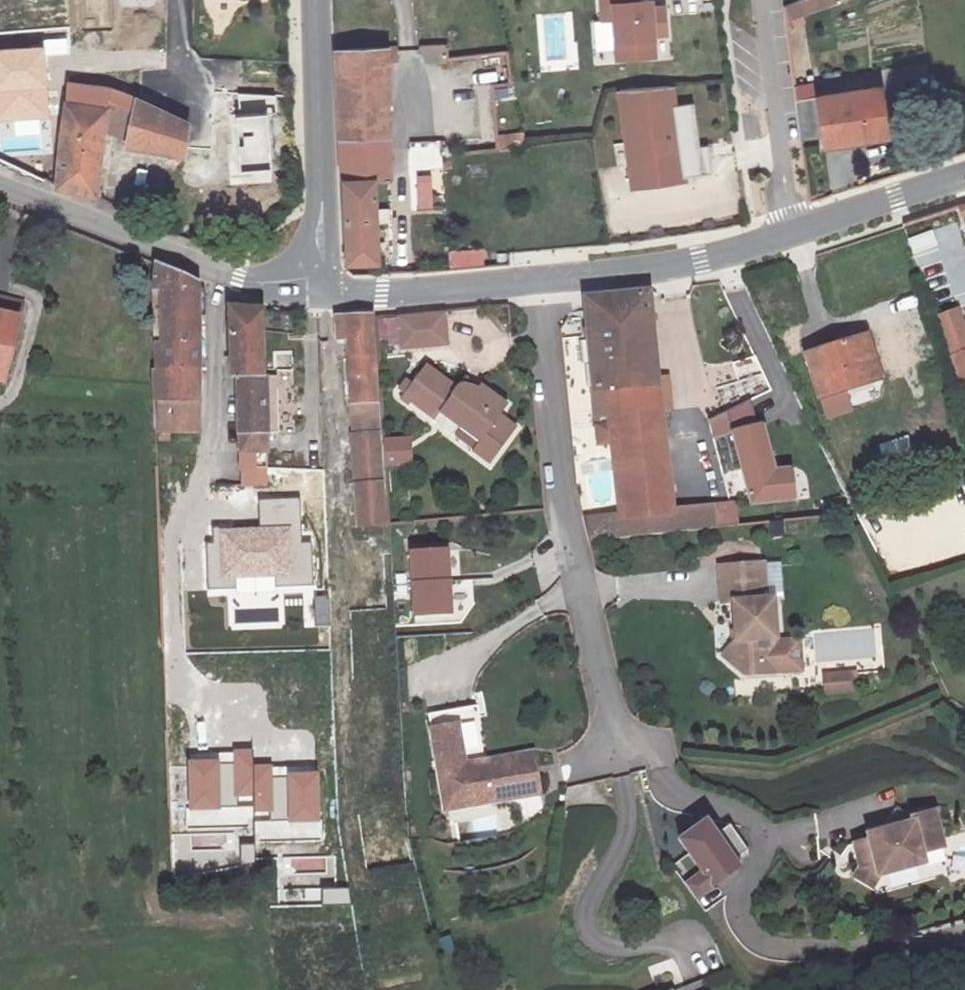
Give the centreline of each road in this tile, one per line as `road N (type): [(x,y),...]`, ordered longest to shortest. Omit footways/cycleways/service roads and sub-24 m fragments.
road 1 (residential): [(541,282),(564,509),(618,751)]
road 2 (tertiary): [(320,278),(237,280),(0,187)]
road 3 (tertiary): [(315,0),(320,278)]
road 4 (tertiary): [(541,282),(700,262),(793,234)]
road 5 (residential): [(793,234),(759,0)]
road 6 (tertiary): [(320,278),(343,291),(378,293),(541,282)]
road 7 (tertiary): [(793,234),(964,177)]

